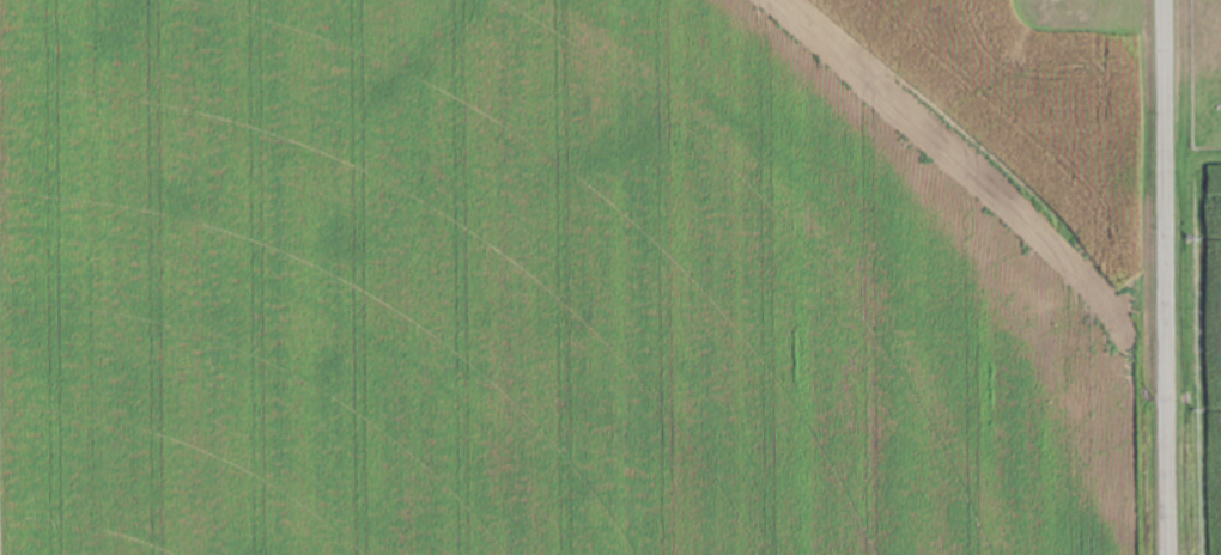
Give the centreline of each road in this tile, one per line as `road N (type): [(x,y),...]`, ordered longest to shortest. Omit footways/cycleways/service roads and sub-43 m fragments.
road 1 (residential): [(1171,554),(1163,0)]

